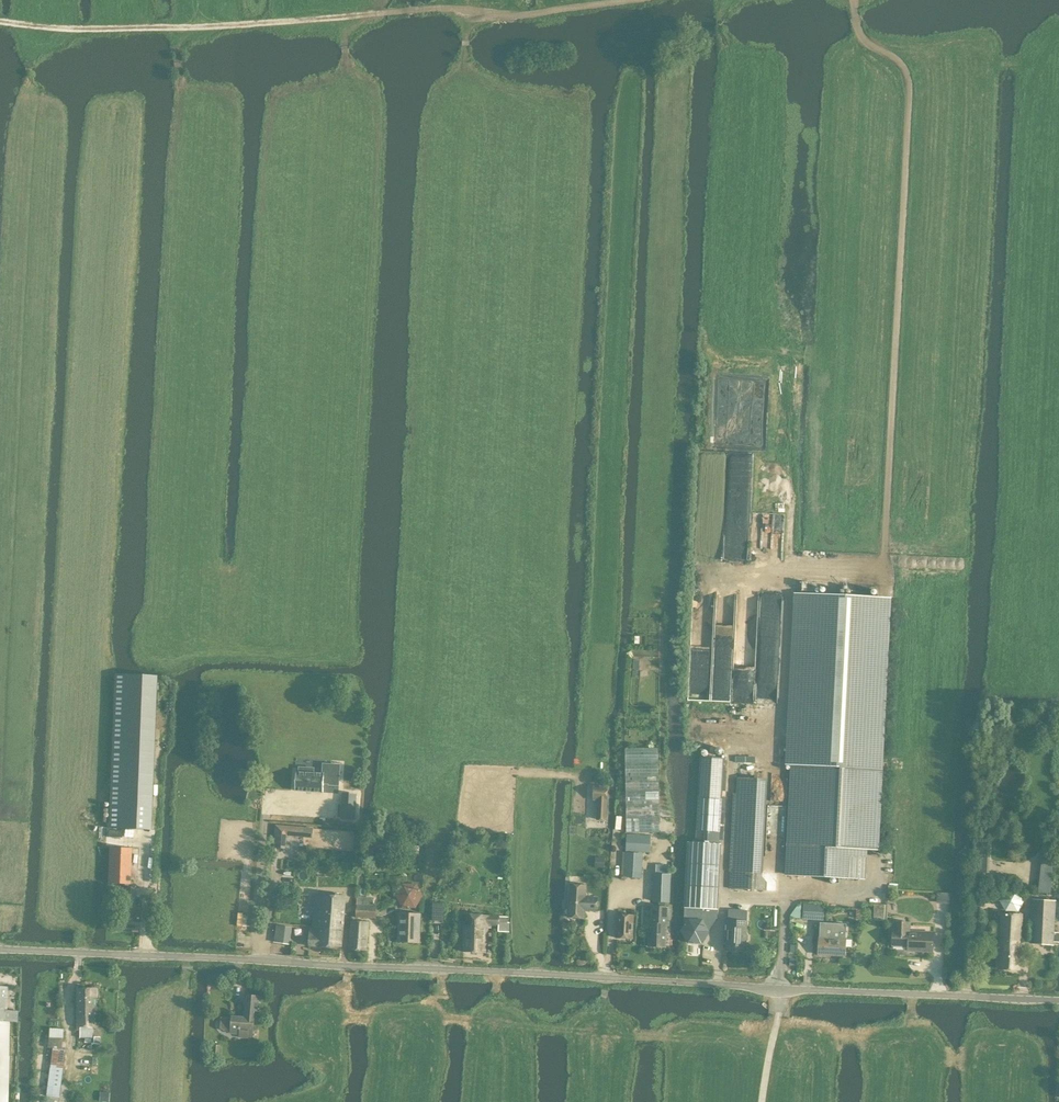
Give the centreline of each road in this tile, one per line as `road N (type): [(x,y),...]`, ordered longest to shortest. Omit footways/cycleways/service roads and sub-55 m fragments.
road 1 (unclassified): [(1058,999),(0,948)]
road 2 (track): [(0,16),(64,25),(435,10),(520,16),(630,0)]
road 3 (track): [(878,592),(909,77),(860,35),(854,0)]
road 4 (track): [(559,773),(534,773),(524,790),(519,906),(538,943),(537,974)]

